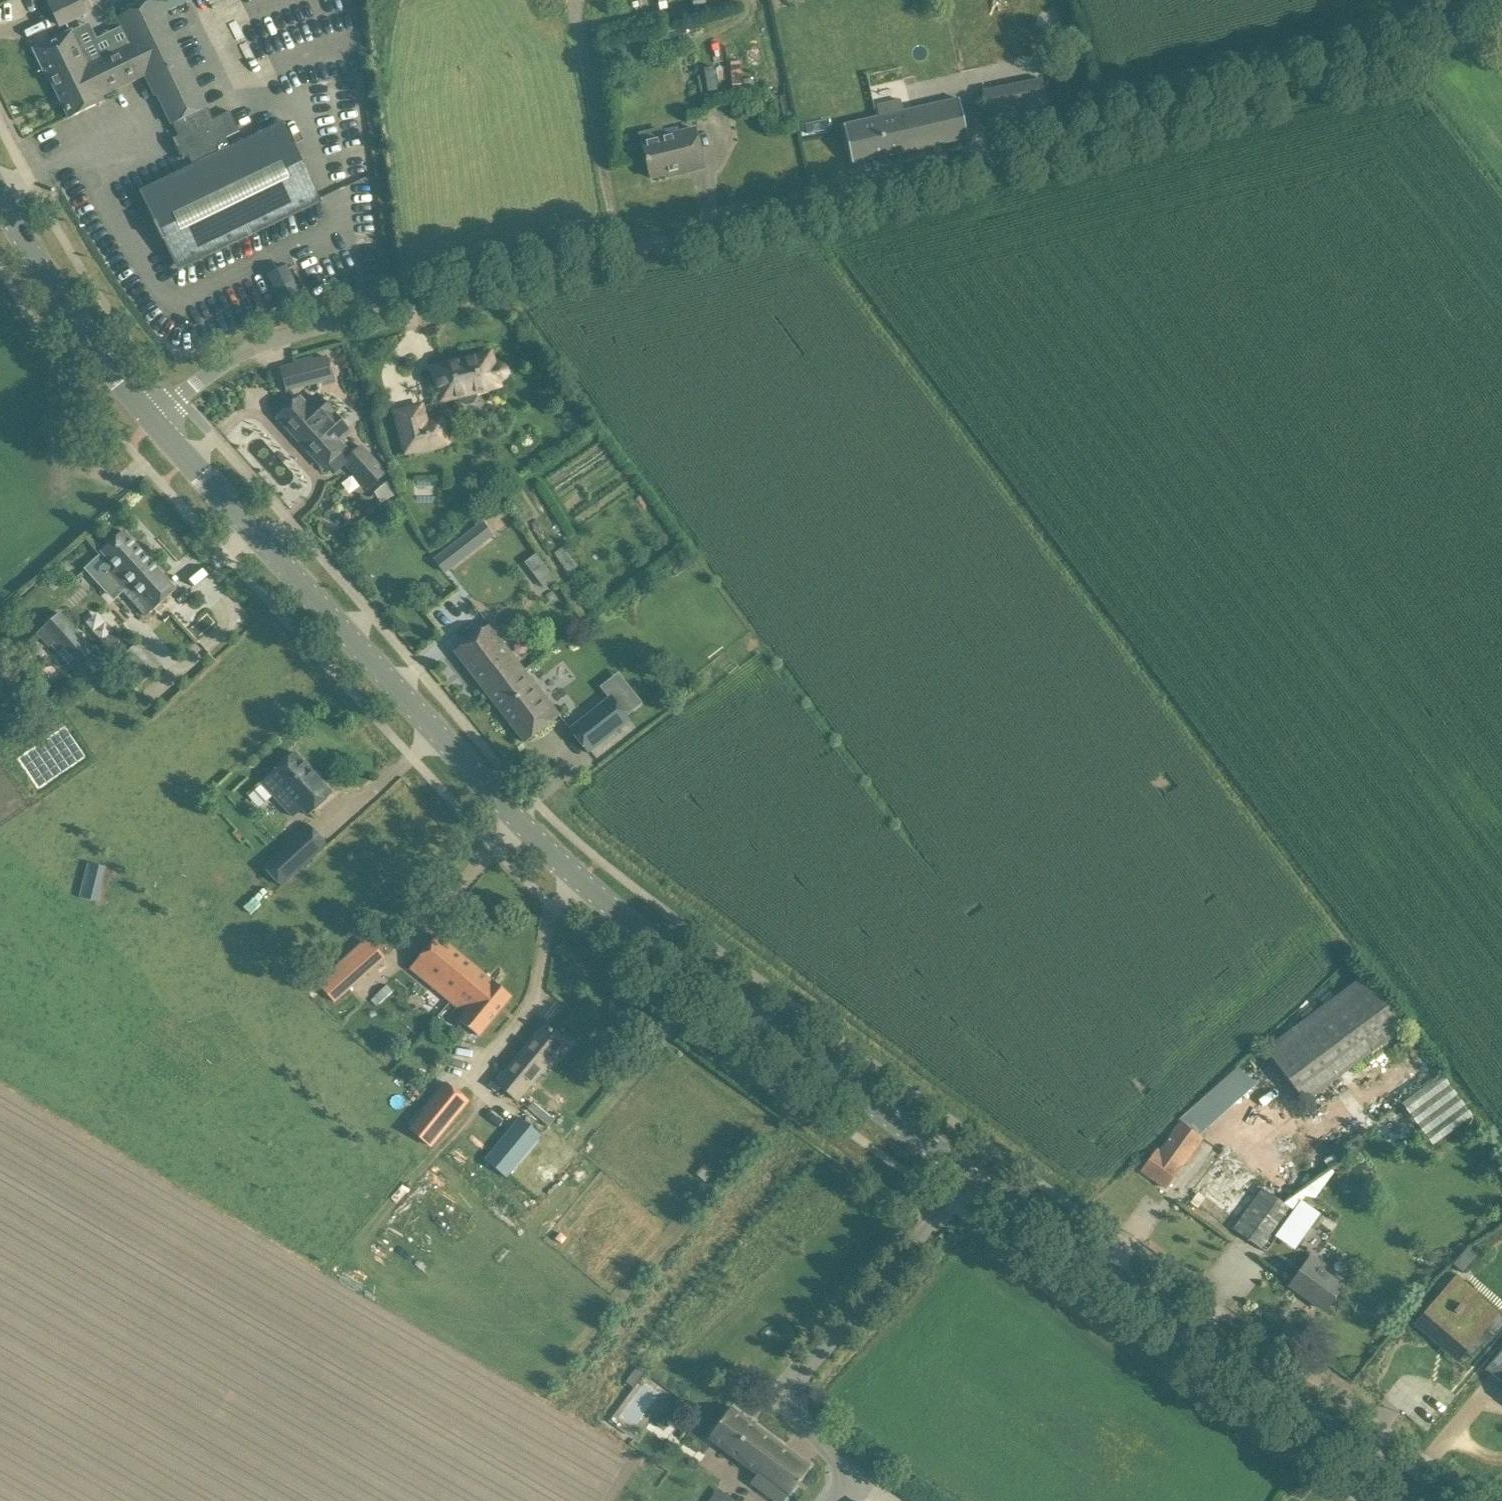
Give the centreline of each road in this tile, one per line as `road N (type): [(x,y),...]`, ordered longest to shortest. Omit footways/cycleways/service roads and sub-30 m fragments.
road 1 (secondary): [(1422,1500),(674,965),(468,771),(155,419)]
road 2 (unclassified): [(155,419),(212,375),(287,339),(1408,72),(1501,32)]
road 3 (secondary): [(155,419),(87,343),(0,191)]

